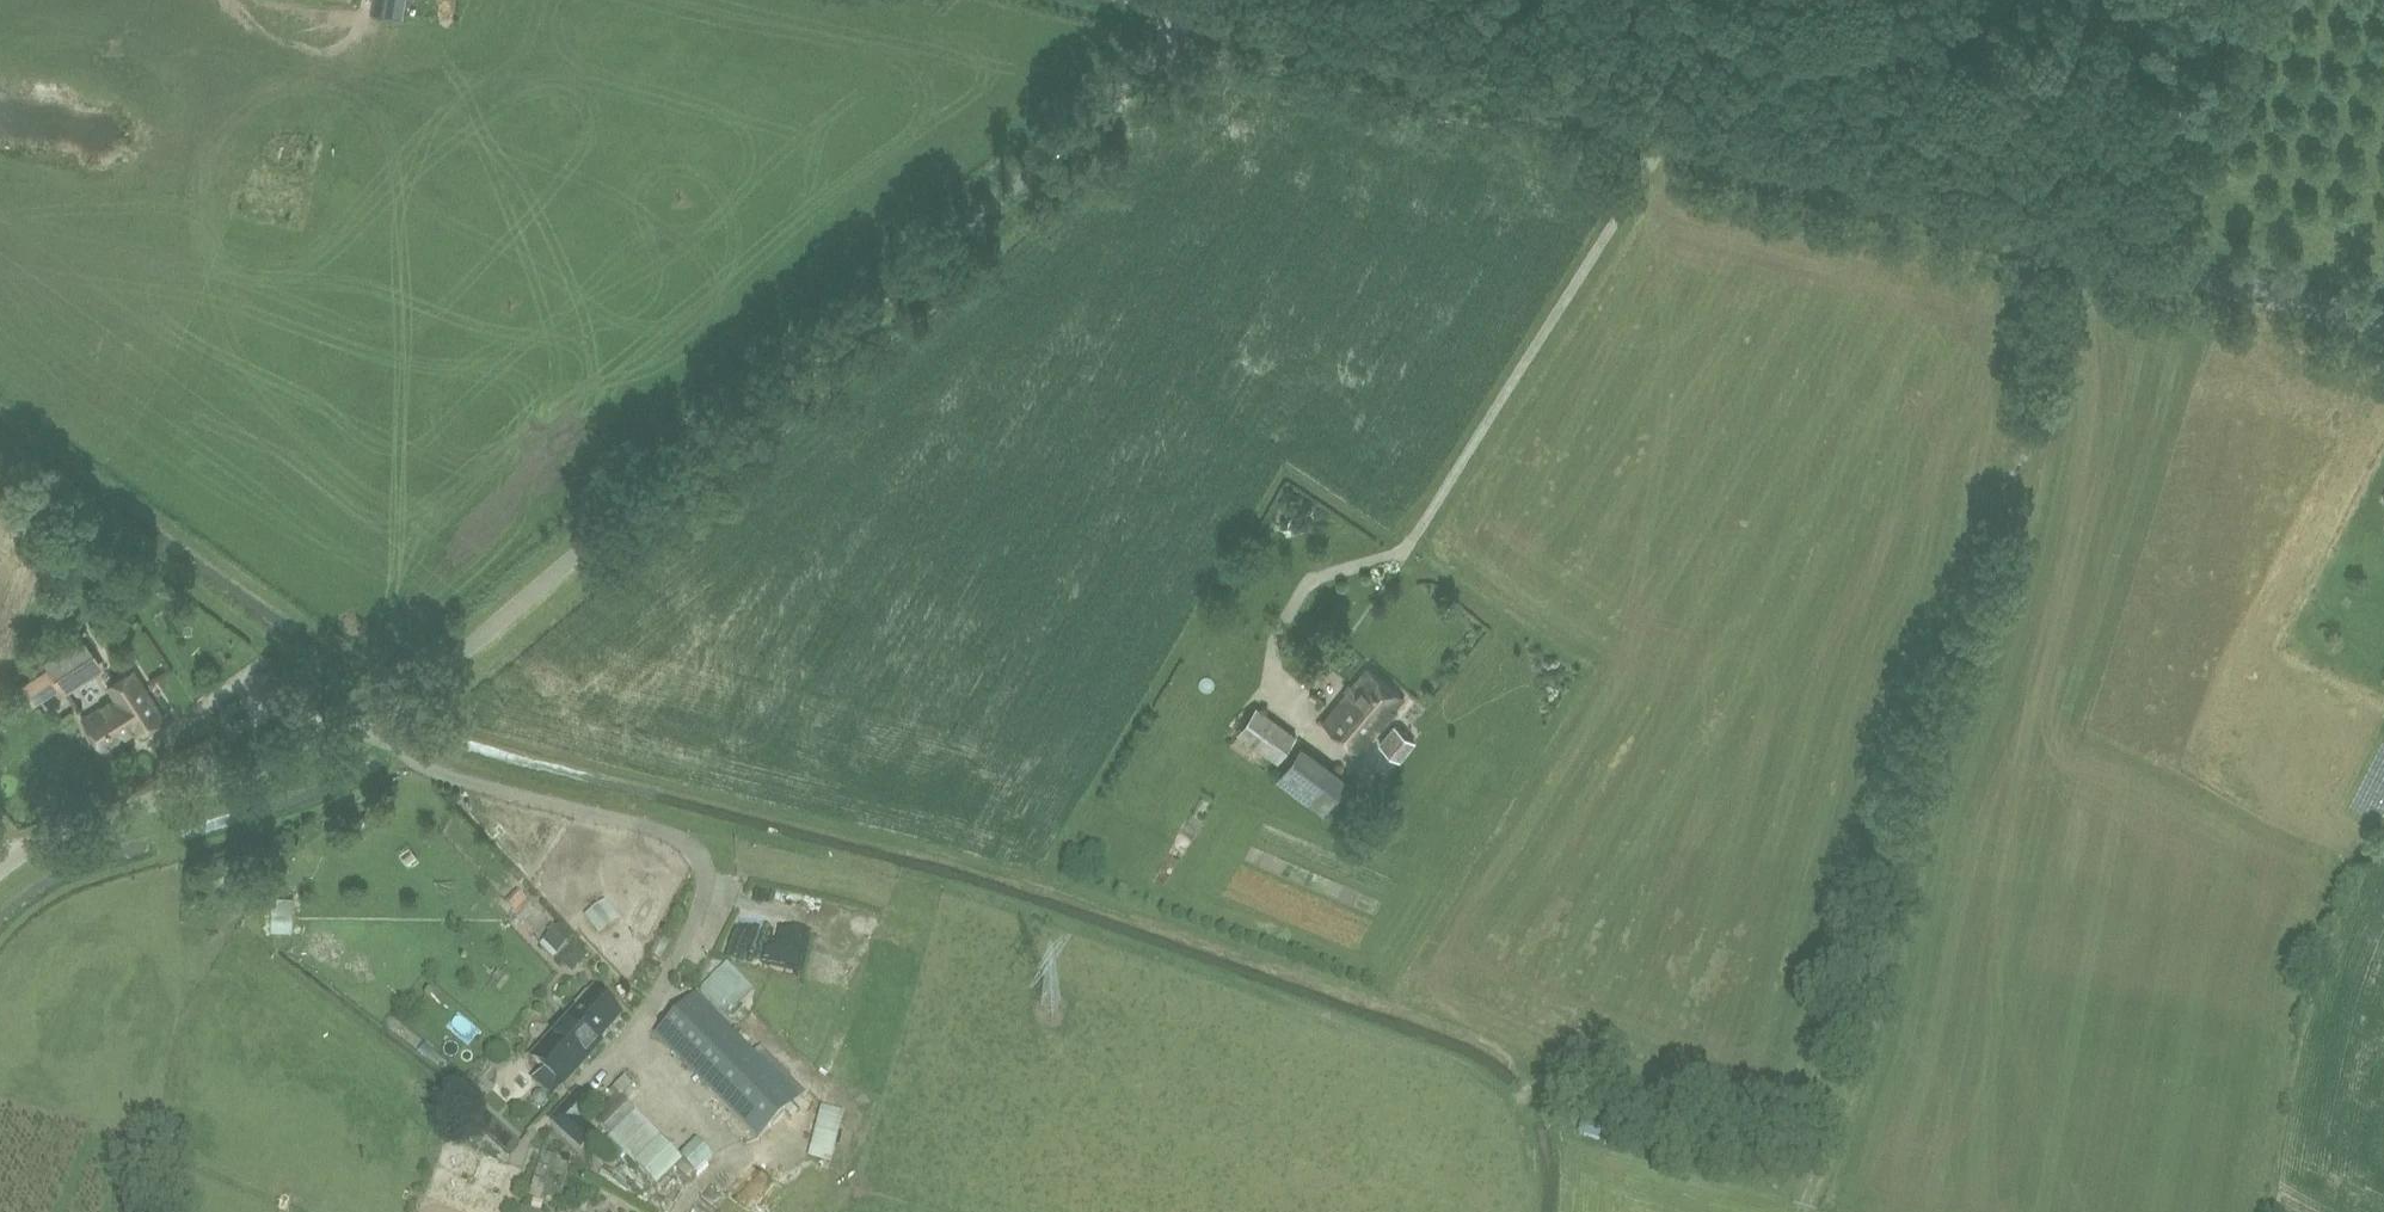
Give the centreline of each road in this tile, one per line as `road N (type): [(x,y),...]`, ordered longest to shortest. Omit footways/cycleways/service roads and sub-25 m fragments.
road 1 (unclassified): [(0,874),(39,844),(230,784),(340,737),(413,691),(1205,10)]
road 2 (tertiary): [(2383,315),(1205,10)]

